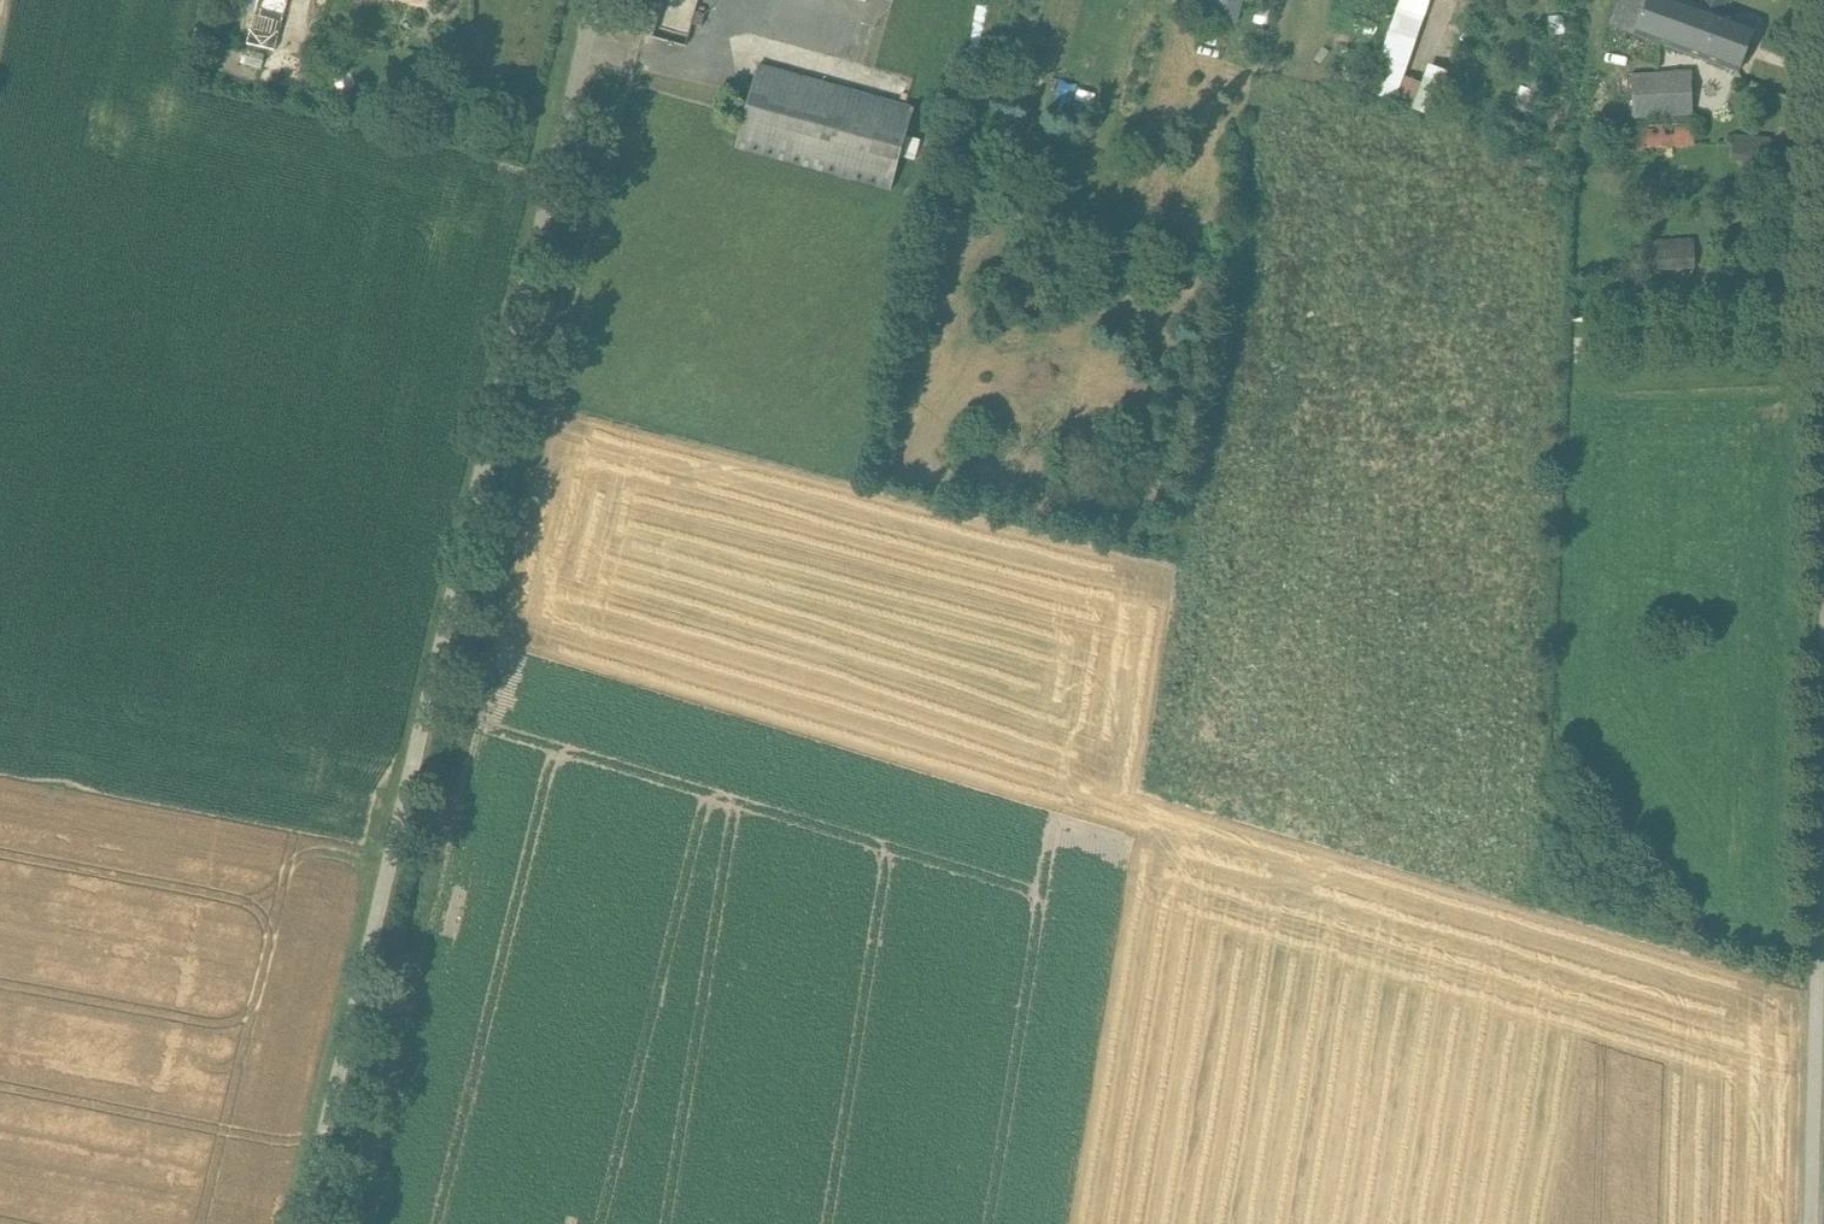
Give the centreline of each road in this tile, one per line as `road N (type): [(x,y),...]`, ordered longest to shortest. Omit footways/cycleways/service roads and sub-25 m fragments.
road 1 (unclassified): [(300,1223),(595,0)]
road 2 (unclassified): [(1795,1223),(1823,483)]

